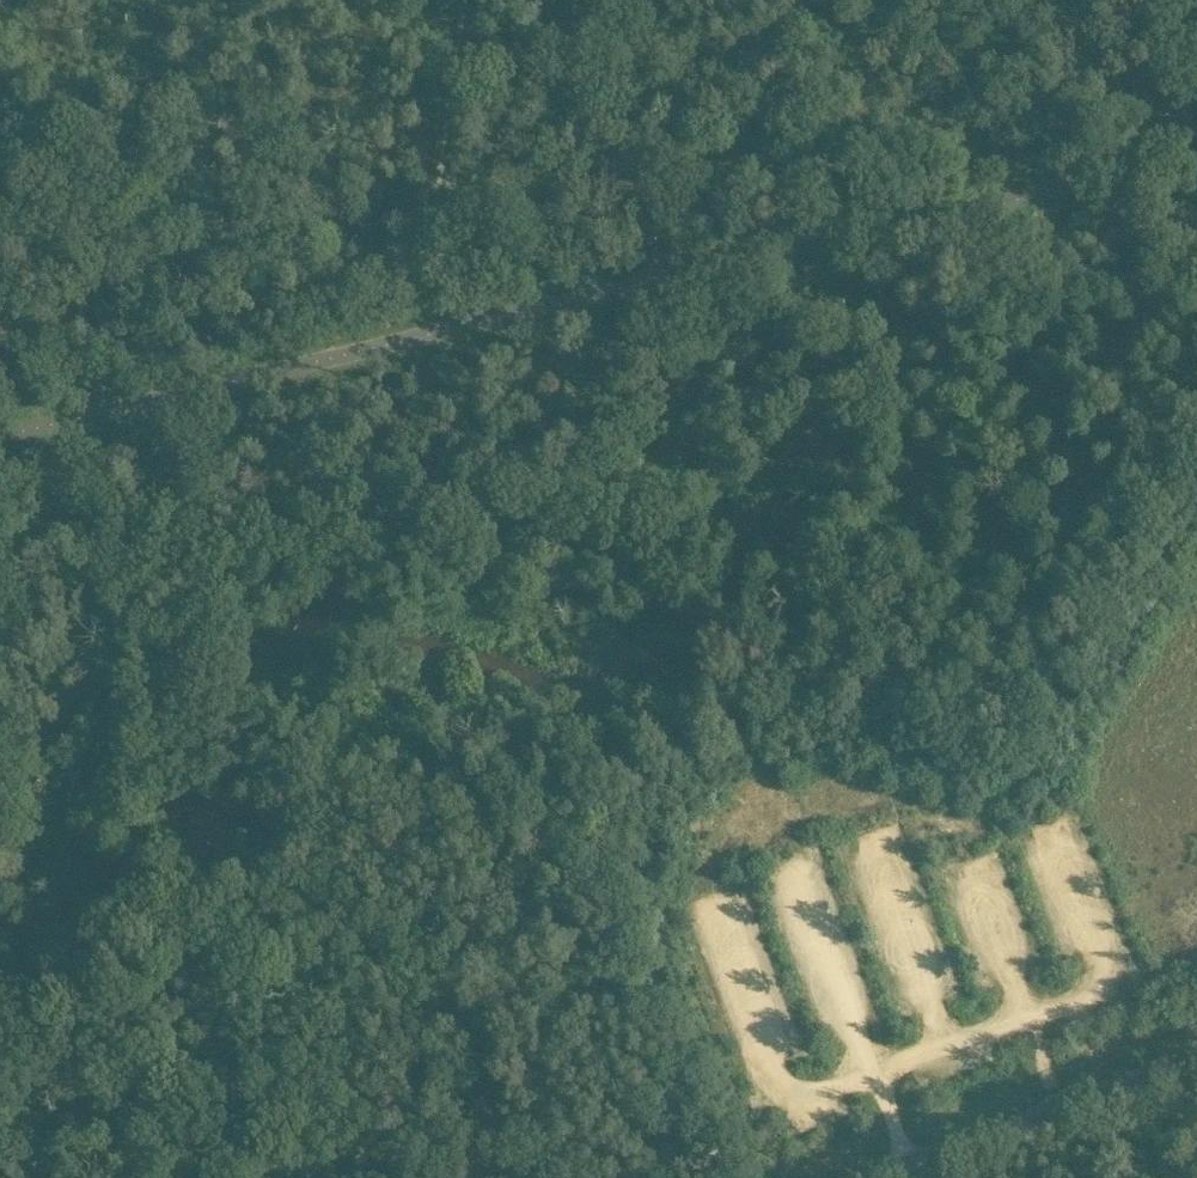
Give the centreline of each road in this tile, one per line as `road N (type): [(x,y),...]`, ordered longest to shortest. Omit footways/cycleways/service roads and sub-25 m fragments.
road 1 (unclassified): [(884,1177),(1196,1062)]

